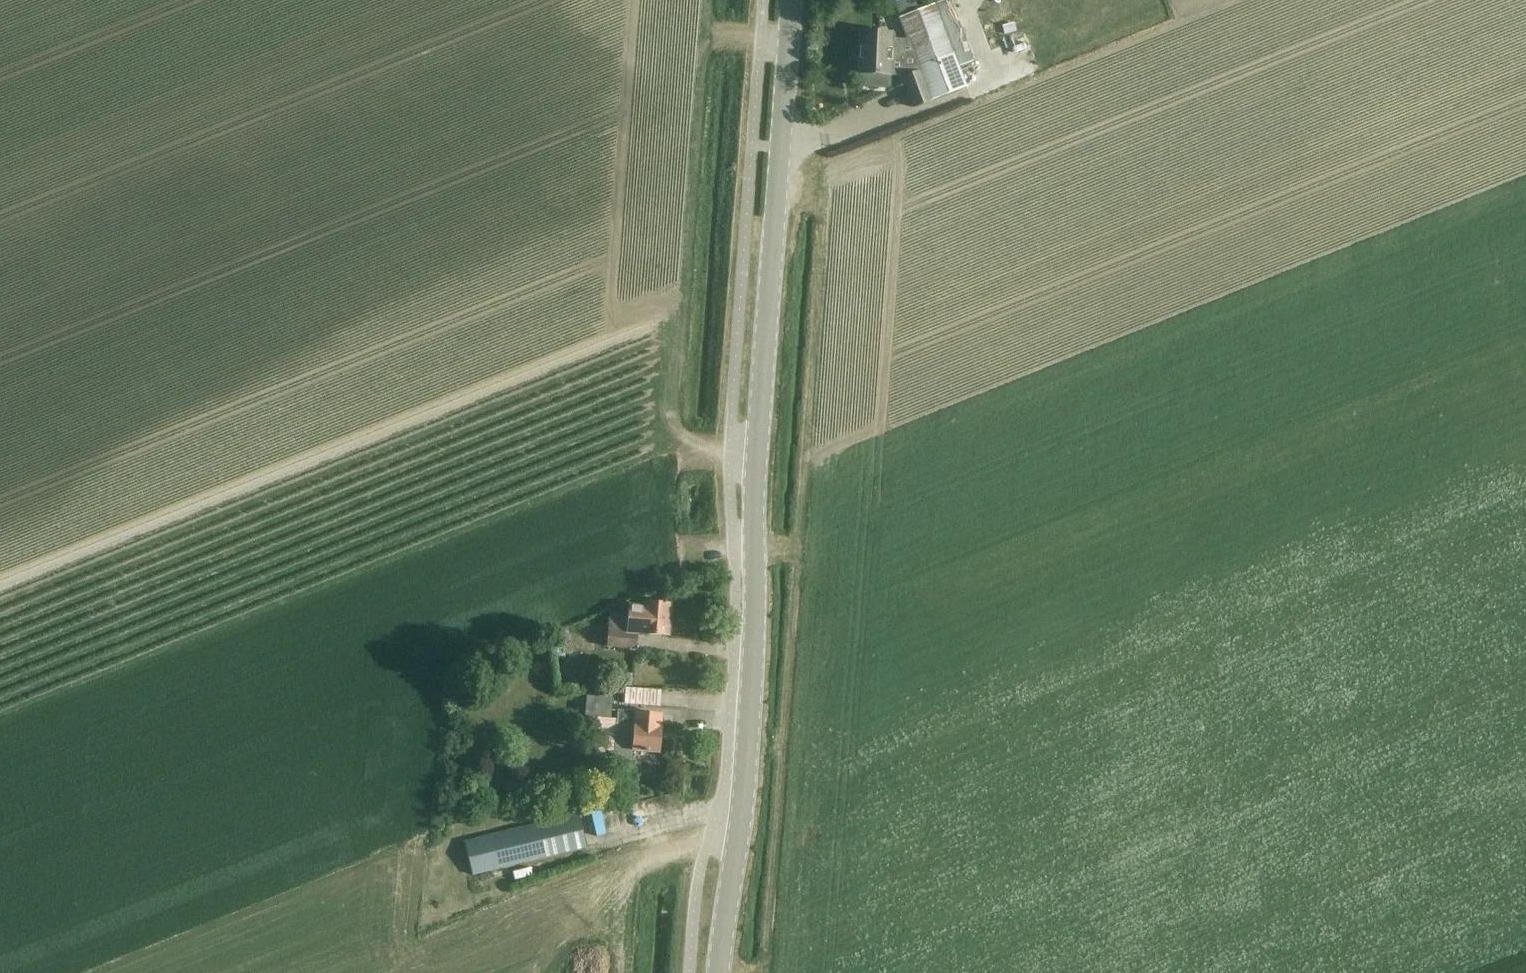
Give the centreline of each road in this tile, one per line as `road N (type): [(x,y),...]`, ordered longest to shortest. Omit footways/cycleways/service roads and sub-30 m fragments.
road 1 (tertiary): [(716,972),(742,794),(753,480),(789,0)]

